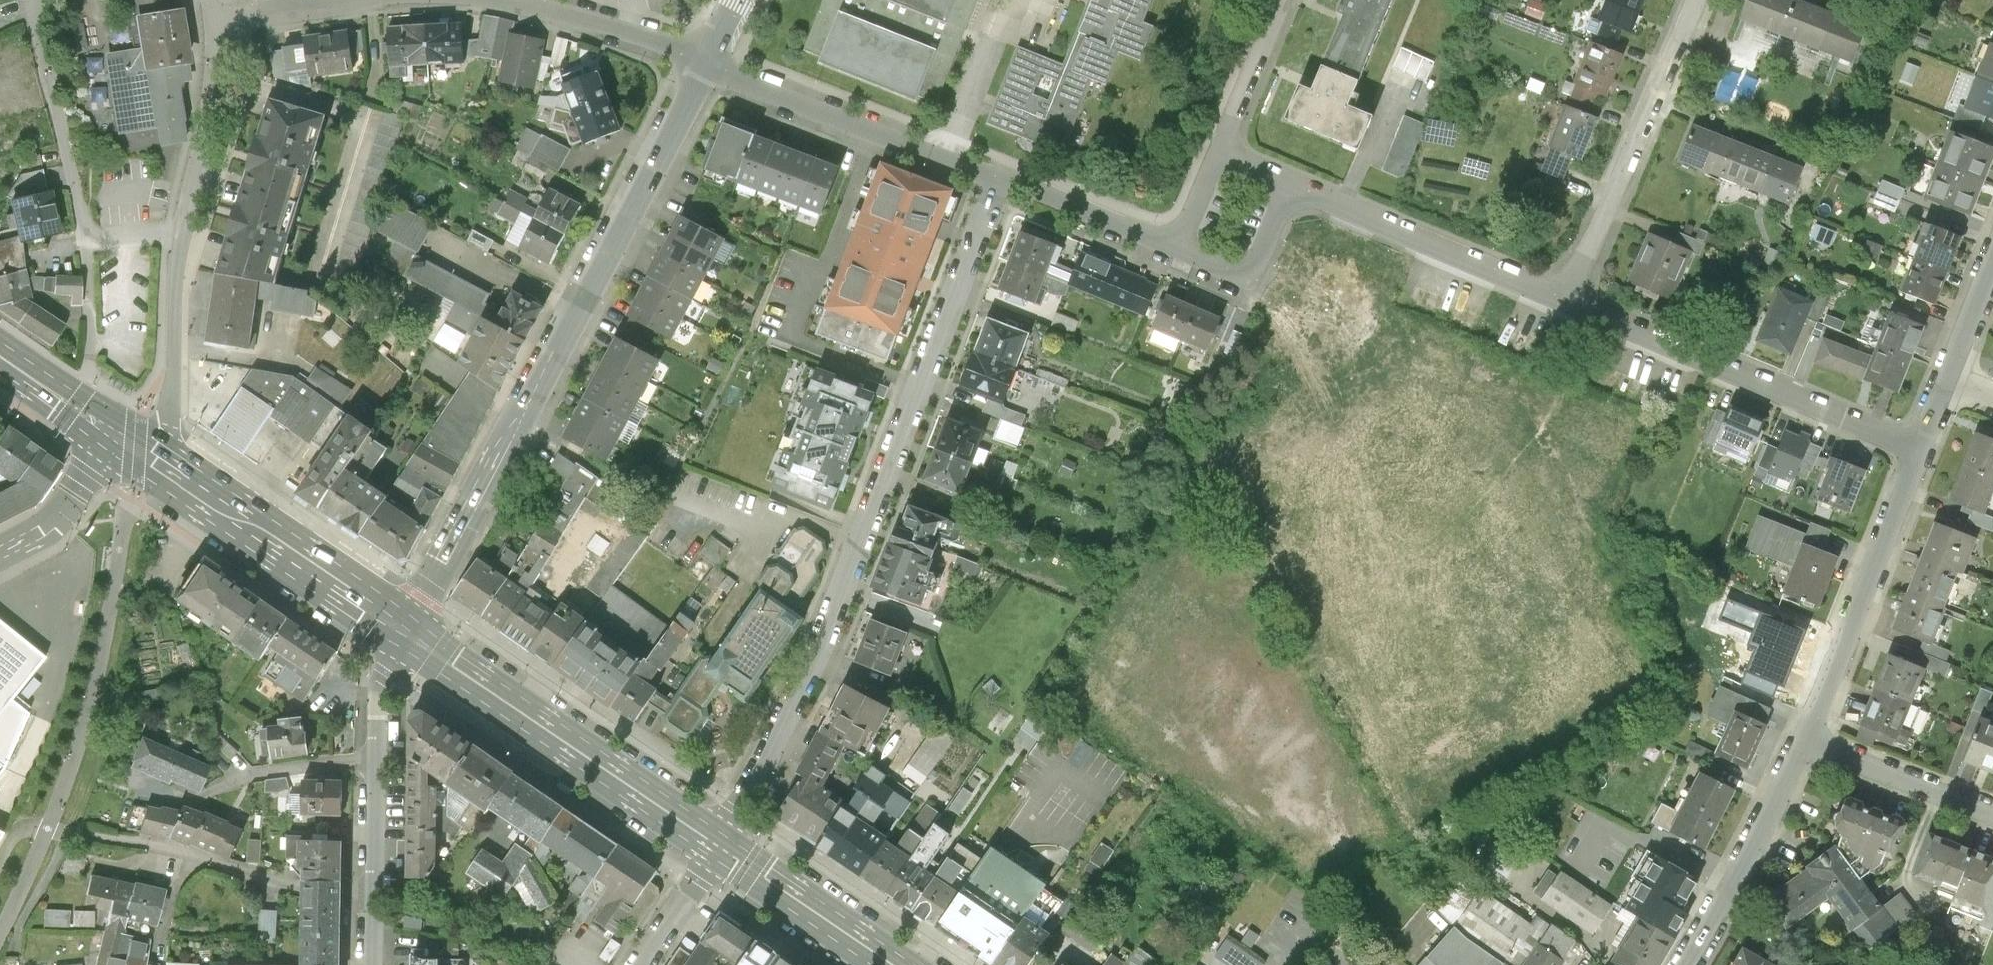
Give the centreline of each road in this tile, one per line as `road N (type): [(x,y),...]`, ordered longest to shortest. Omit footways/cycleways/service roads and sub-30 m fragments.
road 1 (residential): [(1001,182),(842,617),(720,849)]
road 2 (tertiary): [(704,66),(406,632)]
road 3 (residential): [(335,0),(230,27),(216,52),(177,261),(174,360)]
road 4 (unclassified): [(78,409),(90,373),(85,243),(34,0)]
road 5 (residential): [(1918,448),(1558,296)]
road 6 (primary): [(406,632),(720,849)]
road 7 (residential): [(406,632),(383,679),(370,964)]
road 8 (residential): [(1558,296),(1600,227),(1695,0)]
road 9 (residential): [(1001,182),(704,66)]
road 10 (residential): [(1804,740),(1918,448)]
road 11 (primary): [(167,467),(406,632)]
road 12 (residential): [(1558,296),(1290,186)]
road 13 (residential): [(1683,964),(1804,740)]
road 14 (primary): [(720,849),(891,964)]
road 15 (residential): [(1804,740),(1992,813)]
road 16 (residential): [(704,66),(520,0)]
road 17 (residential): [(1180,250),(1001,182)]
road 18 (residential): [(1290,186),(1246,273),(1180,250)]
road 19 (residential): [(1279,0),(1223,155)]
road 20 (residential): [(720,849),(642,964)]
road 21 (residential): [(1946,378),(1992,259)]

